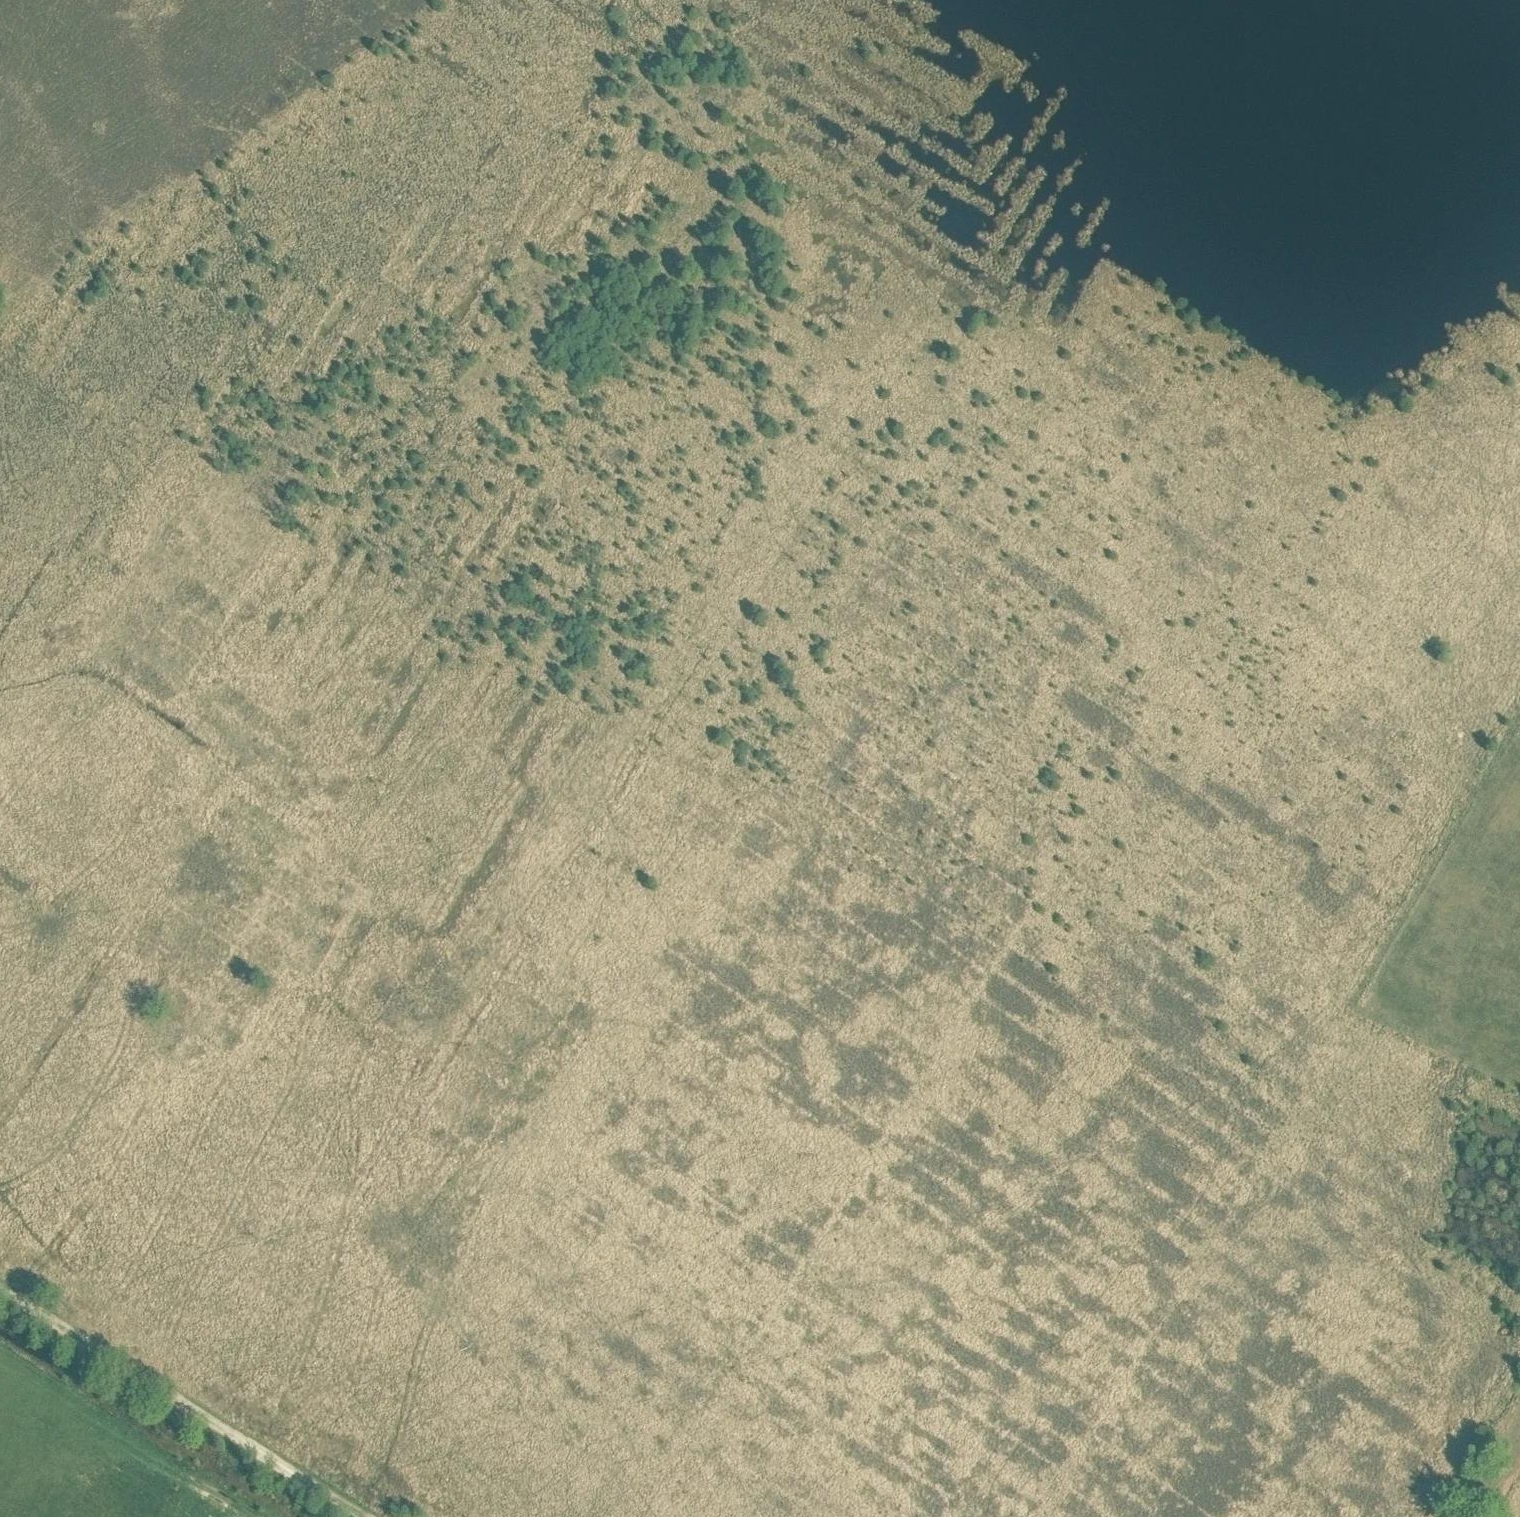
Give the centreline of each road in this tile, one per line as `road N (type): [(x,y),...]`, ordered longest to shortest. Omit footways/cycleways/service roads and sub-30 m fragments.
road 1 (track): [(365,1516),(0,1287)]

